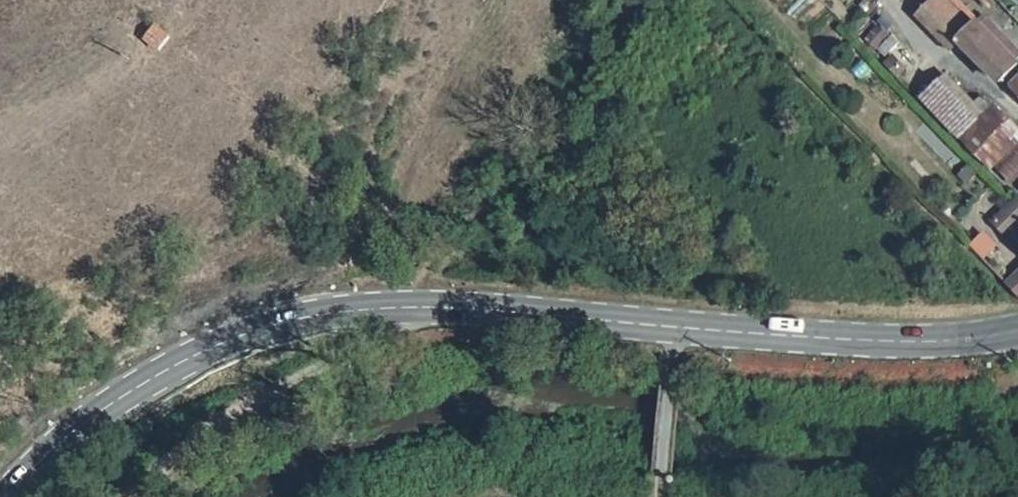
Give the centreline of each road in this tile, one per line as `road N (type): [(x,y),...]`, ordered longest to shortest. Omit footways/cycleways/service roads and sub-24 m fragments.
road 1 (primary): [(1017,330),(939,343),(425,306),(281,319),(108,401),(5,496)]
road 2 (track): [(128,496),(233,421),(425,306)]
road 3 (track): [(676,327),(660,496)]

